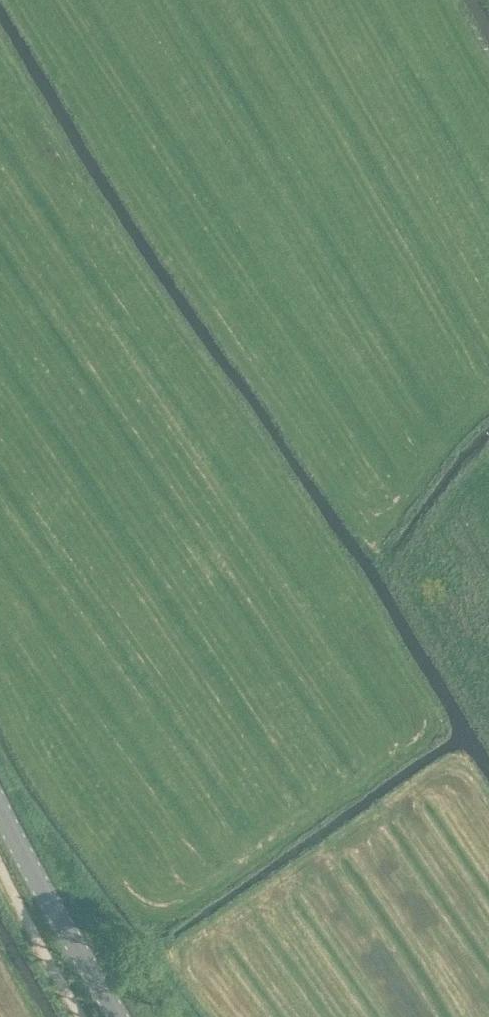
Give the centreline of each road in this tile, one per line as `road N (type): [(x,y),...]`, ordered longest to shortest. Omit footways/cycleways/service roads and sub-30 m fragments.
road 1 (tertiary): [(113,1016),(0,810)]

